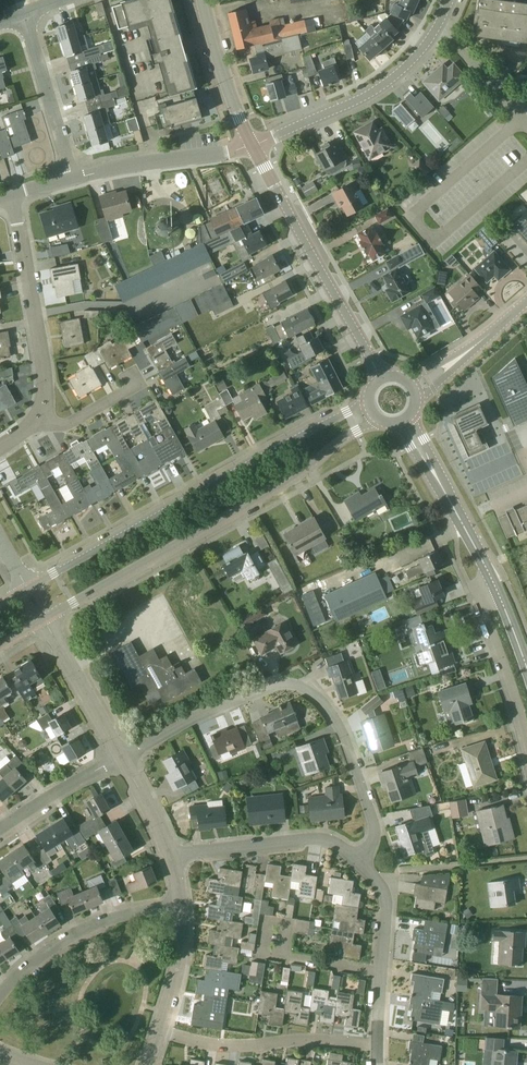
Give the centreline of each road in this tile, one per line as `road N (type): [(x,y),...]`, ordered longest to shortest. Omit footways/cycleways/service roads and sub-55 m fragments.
road 1 (unclassified): [(358,861),(374,839),(371,814),(345,733),(313,690),(267,685),(120,757)]
road 2 (unclassified): [(44,621),(379,420)]
road 3 (unclassified): [(369,403),(26,588)]
road 4 (residential): [(0,448),(39,419),(46,385),(13,196)]
road 5 (tertiary): [(382,379),(252,146)]
road 6 (unclassified): [(252,146),(372,95),(424,47),(450,0)]
road 7 (unclassified): [(378,1045),(215,1045),(157,1033)]
road 8 (unclassified): [(0,1000),(48,950),(82,930),(122,916),(181,911)]
road 9 (unclassified): [(358,861),(317,839),(169,854)]
road 10 (tertiary): [(496,591),(405,422)]
road 11 (residential): [(73,175),(252,146)]
road 12 (unclassified): [(73,175),(25,14)]
road 13 (unclassified): [(120,757),(44,621)]
road 14 (tertiary): [(252,146),(203,0)]
road 15 (unclassified): [(496,591),(481,604),(526,730)]
road 16 (tertiary): [(415,390),(526,304)]
road 17 (unclassified): [(0,828),(120,757)]
road 18 (unclassified): [(157,1033),(179,951),(181,911)]
road 19 (unclassified): [(380,974),(385,900),(358,861)]

